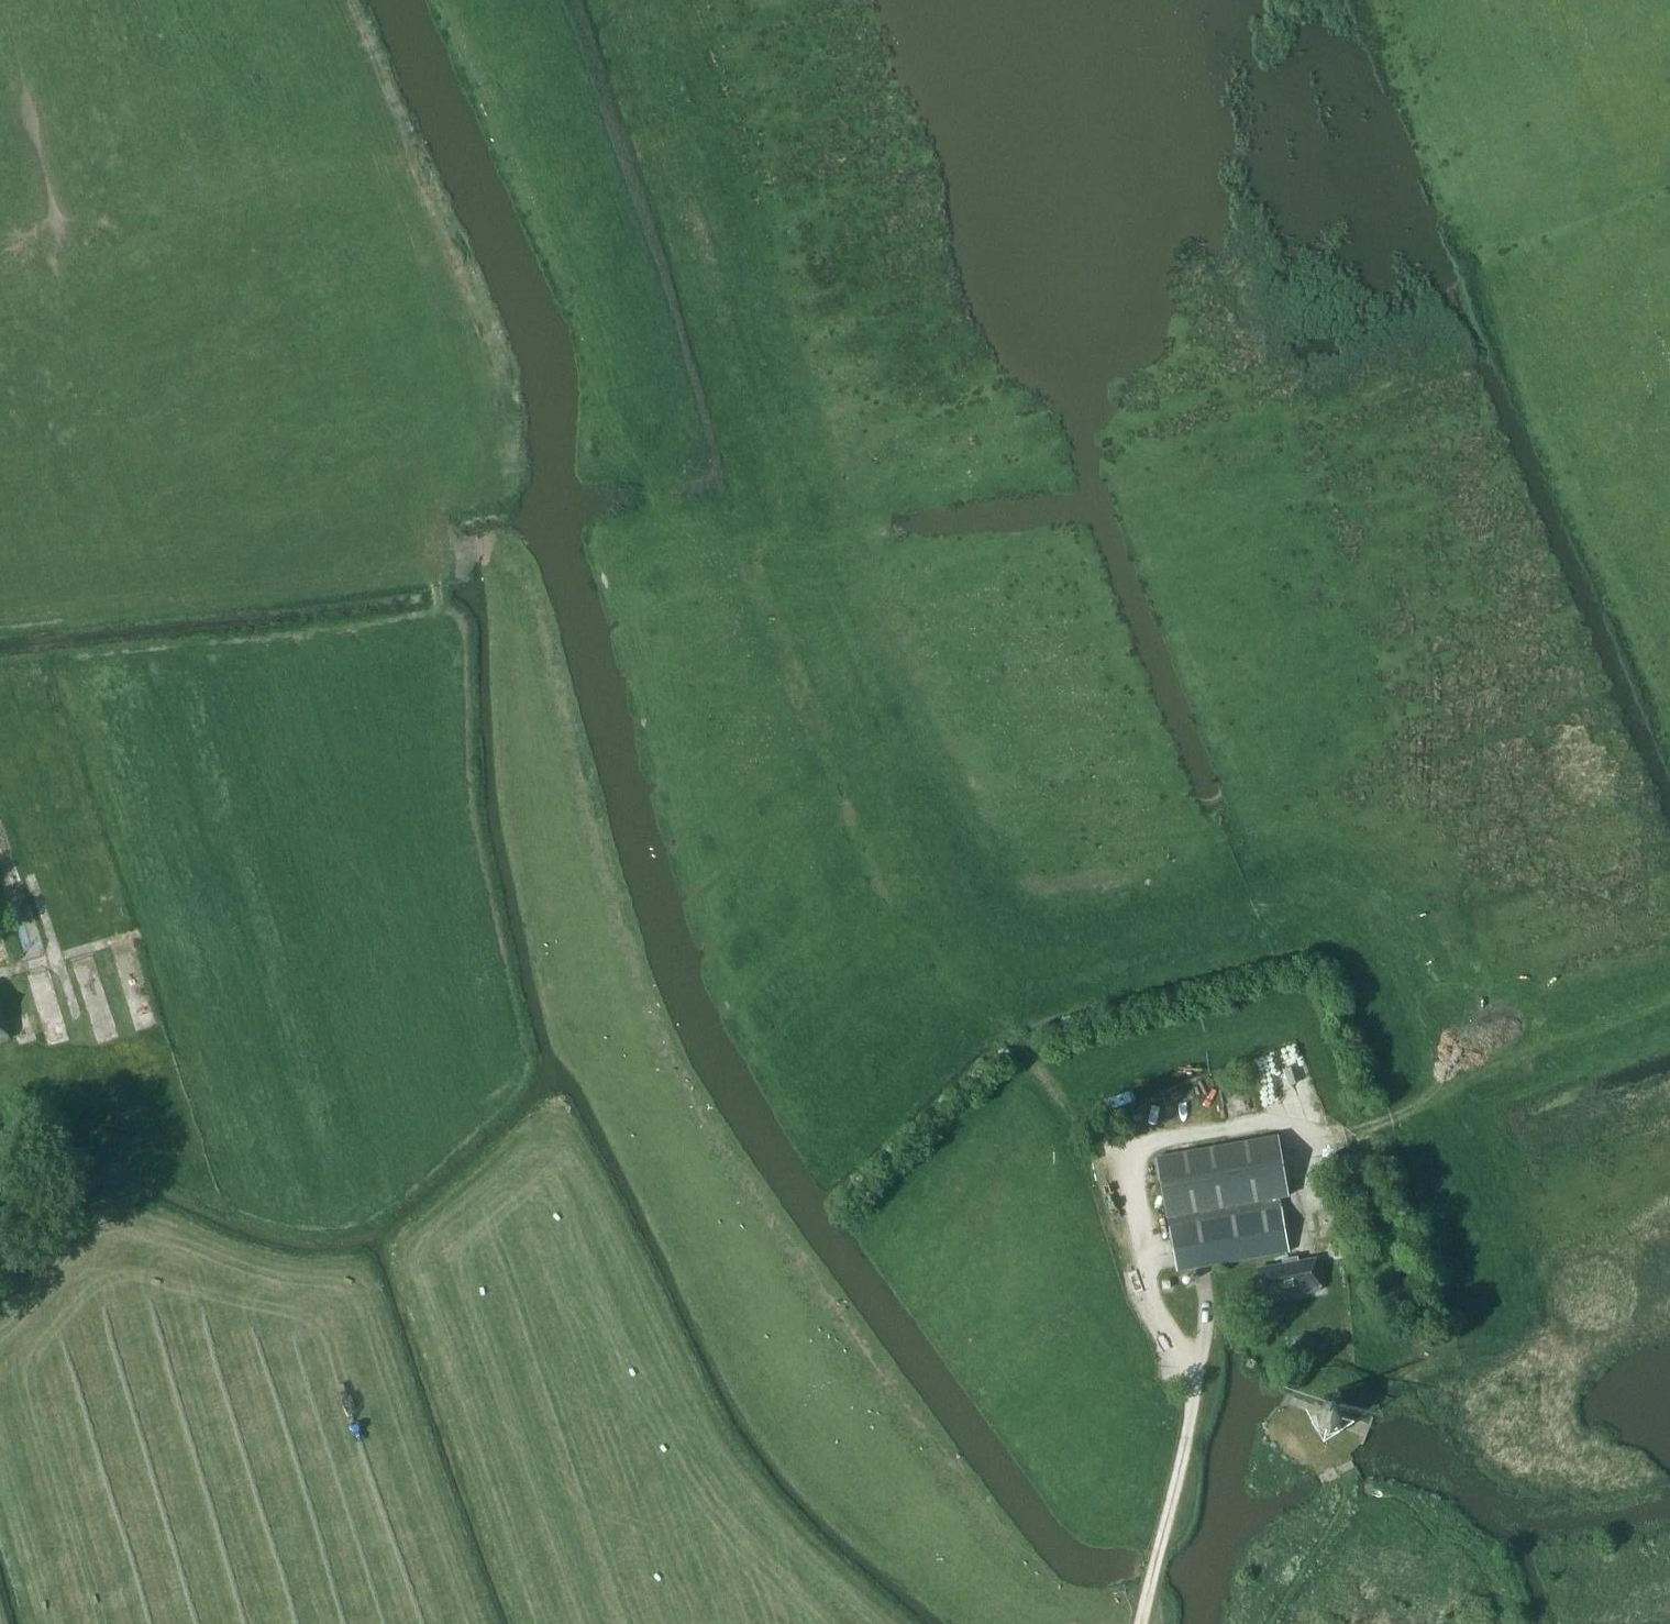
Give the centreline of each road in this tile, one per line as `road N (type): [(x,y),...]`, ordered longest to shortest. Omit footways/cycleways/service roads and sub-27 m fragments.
road 1 (track): [(1142,1623),(1187,1438)]

